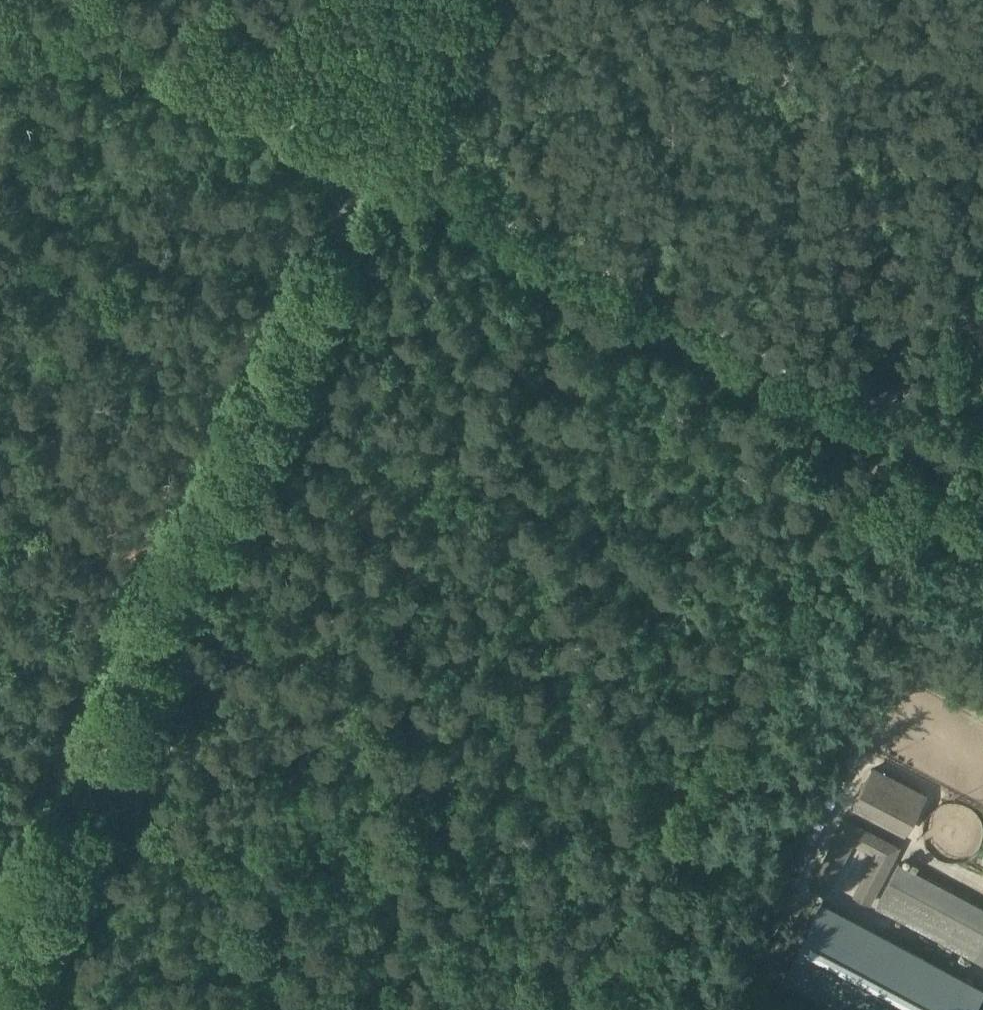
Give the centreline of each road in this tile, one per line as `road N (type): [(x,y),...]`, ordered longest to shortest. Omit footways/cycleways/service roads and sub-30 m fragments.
road 1 (track): [(880,433),(380,176),(0,5)]
road 2 (track): [(385,167),(102,776)]
road 3 (track): [(864,465),(590,1009)]
road 4 (track): [(102,776),(0,997)]
road 5 (track): [(385,167),(462,0)]

